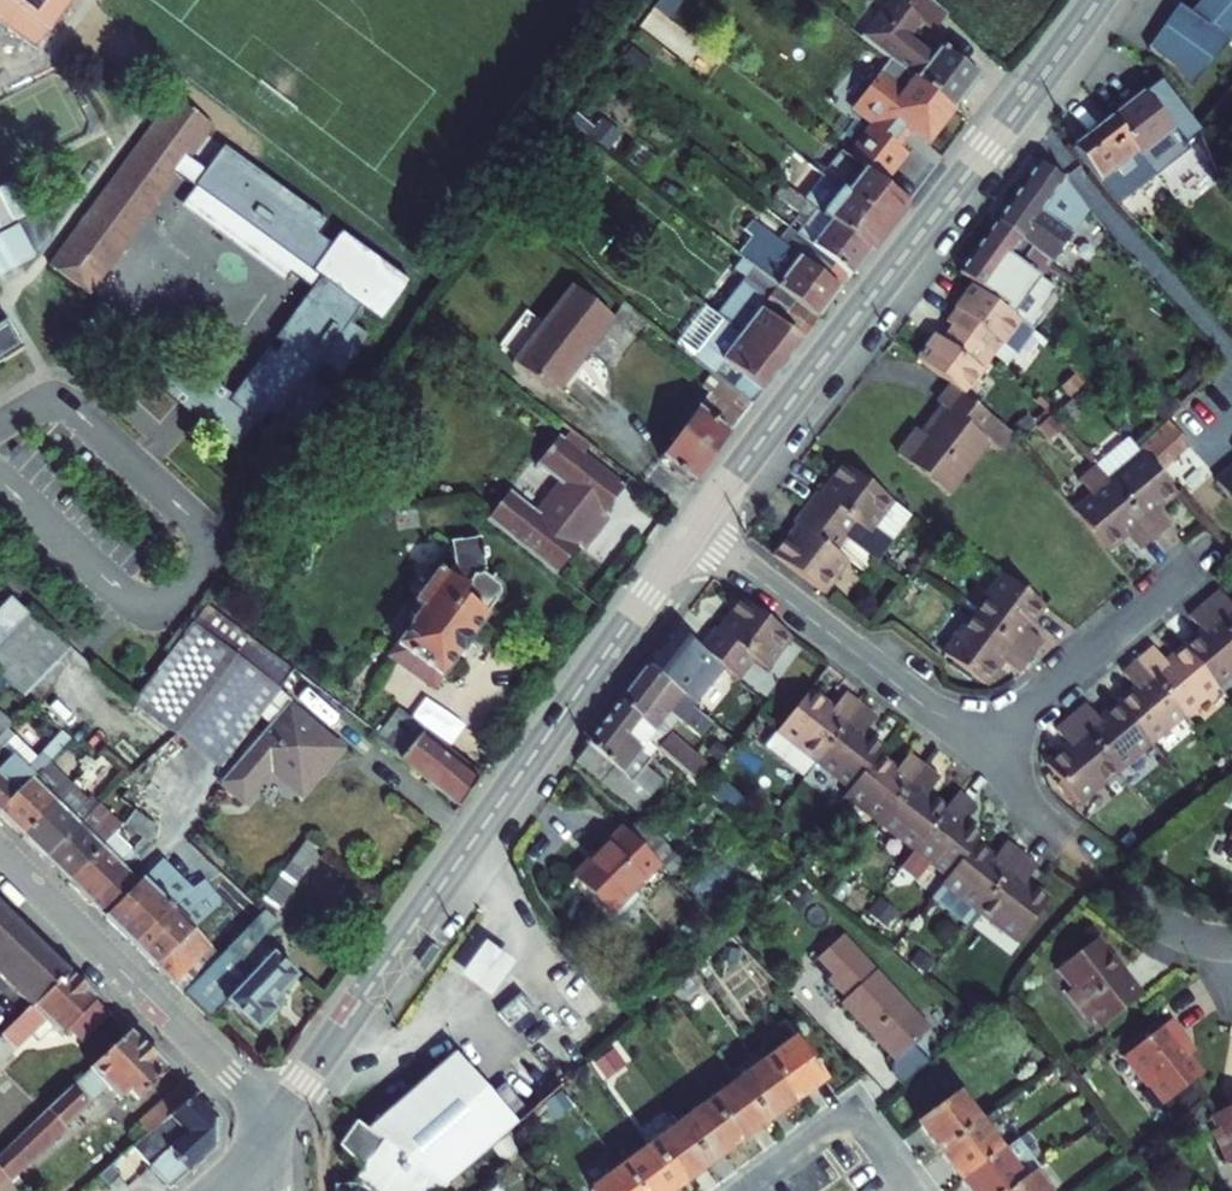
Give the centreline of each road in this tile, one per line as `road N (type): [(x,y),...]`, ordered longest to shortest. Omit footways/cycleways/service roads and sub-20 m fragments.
road 1 (secondary): [(692,530),(273,1124)]
road 2 (secondary): [(1098,0),(692,530)]
road 3 (tertiary): [(273,1124),(0,849)]
road 4 (residential): [(692,530),(980,743)]
road 5 (residential): [(980,743),(1196,562)]
road 6 (residential): [(909,1190),(849,1116),(745,1190)]
road 7 (residential): [(980,743),(1065,836)]

